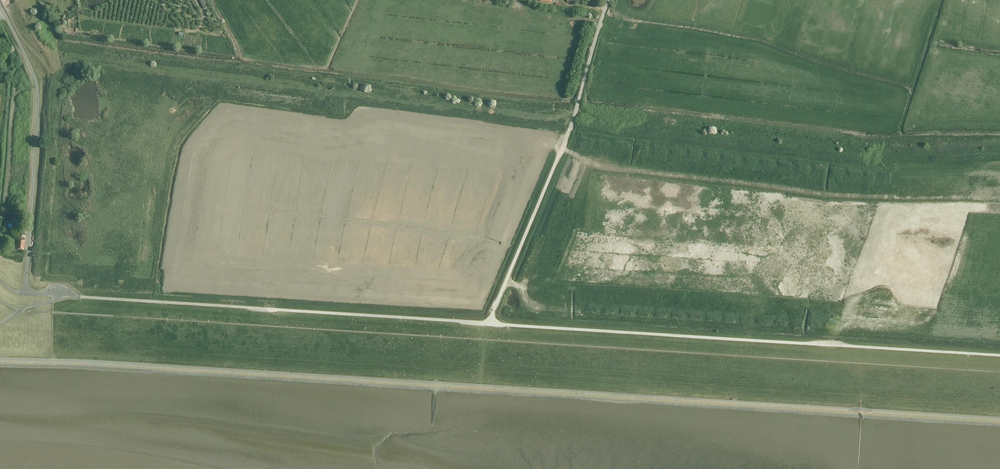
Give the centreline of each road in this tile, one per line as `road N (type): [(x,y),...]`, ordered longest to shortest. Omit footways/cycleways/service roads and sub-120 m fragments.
road 1 (track): [(0,359),(999,418)]
road 2 (track): [(81,297),(999,355)]
road 3 (unclassified): [(0,5),(38,86),(27,288),(81,297)]
road 4 (track): [(603,16),(566,139),(490,323)]

